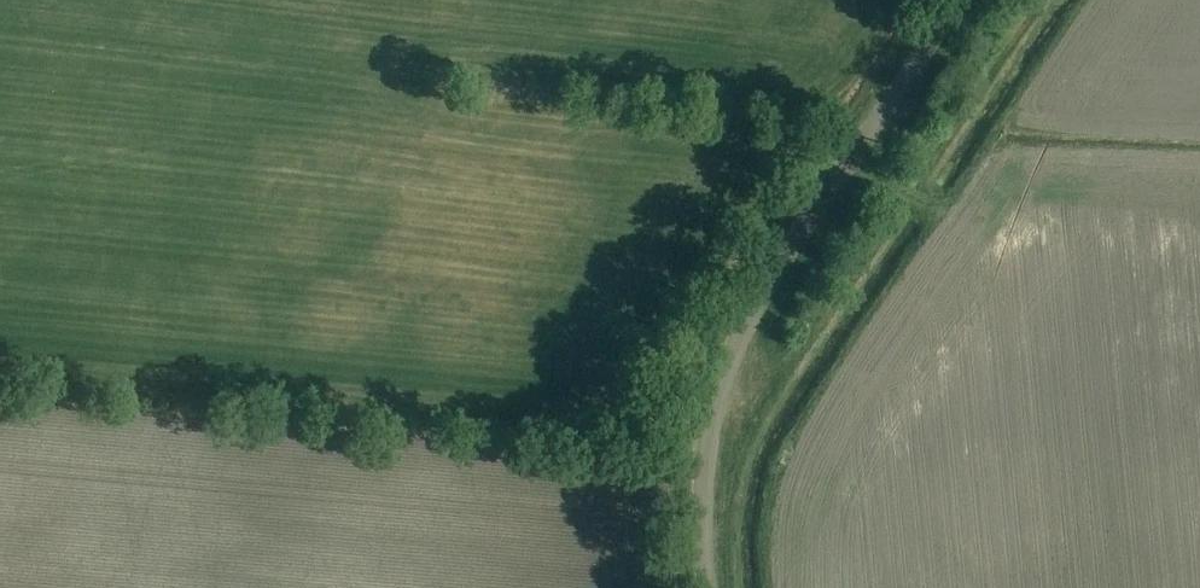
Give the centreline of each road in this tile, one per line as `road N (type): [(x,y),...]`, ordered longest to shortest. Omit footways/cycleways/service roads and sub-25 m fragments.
road 1 (unclassified): [(710,587),(703,491),(715,410),(766,292),(959,0)]

